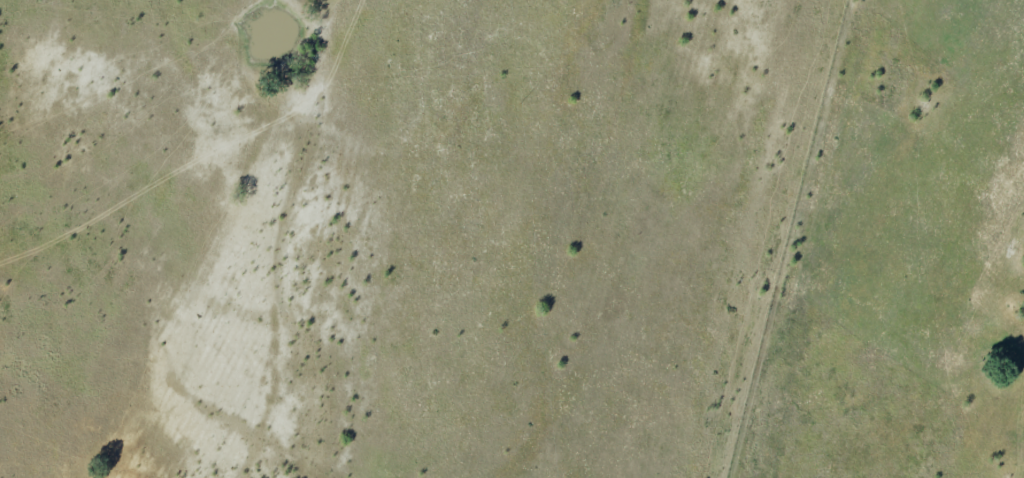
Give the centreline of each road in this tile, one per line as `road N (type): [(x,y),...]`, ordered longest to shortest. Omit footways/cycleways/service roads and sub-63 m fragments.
road 1 (residential): [(734,477),(850,27),(847,0)]

